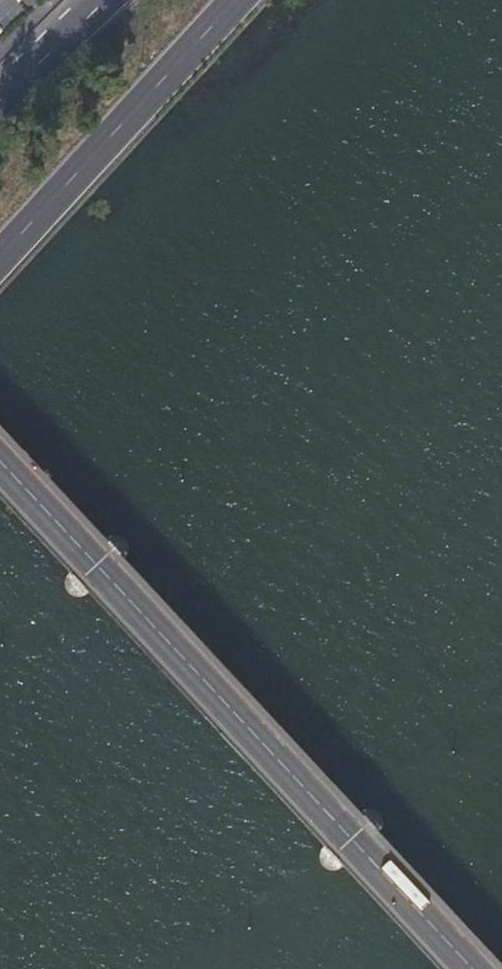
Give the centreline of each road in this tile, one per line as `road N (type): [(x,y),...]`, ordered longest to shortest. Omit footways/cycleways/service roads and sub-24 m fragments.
road 1 (tertiary): [(477,968),(0,457)]
road 2 (primary): [(0,258),(239,0)]
road 3 (primary): [(104,0),(0,100)]

